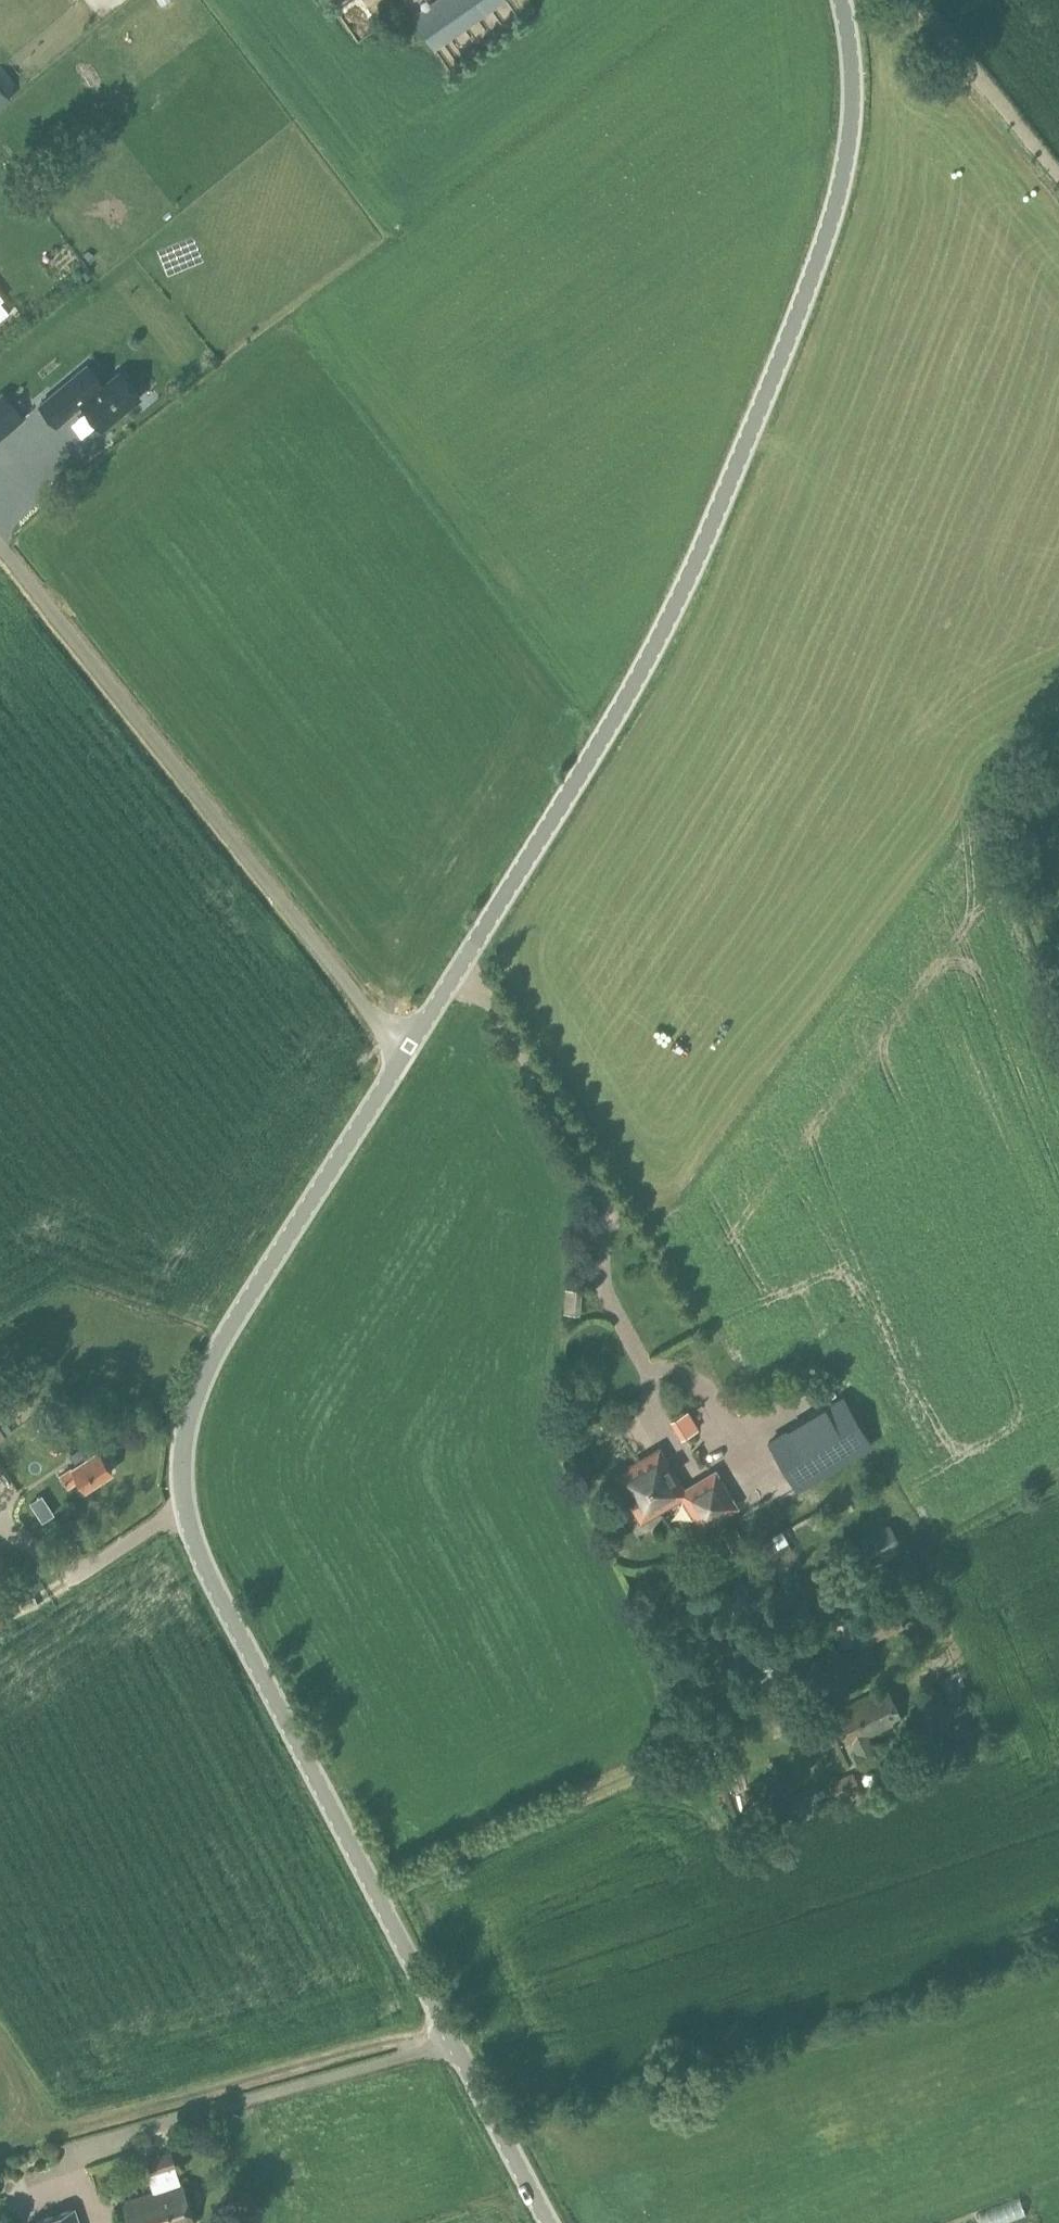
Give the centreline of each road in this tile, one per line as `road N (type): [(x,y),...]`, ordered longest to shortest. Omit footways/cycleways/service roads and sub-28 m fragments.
road 1 (tertiary): [(547,2222),(216,1594),(185,1507),(195,1397),(222,1339),(403,1054)]
road 2 (tertiary): [(403,1054),(583,769),(704,547),(824,247),(839,189),(851,128),(841,0)]
road 3 (unclassified): [(403,1054),(0,525)]

